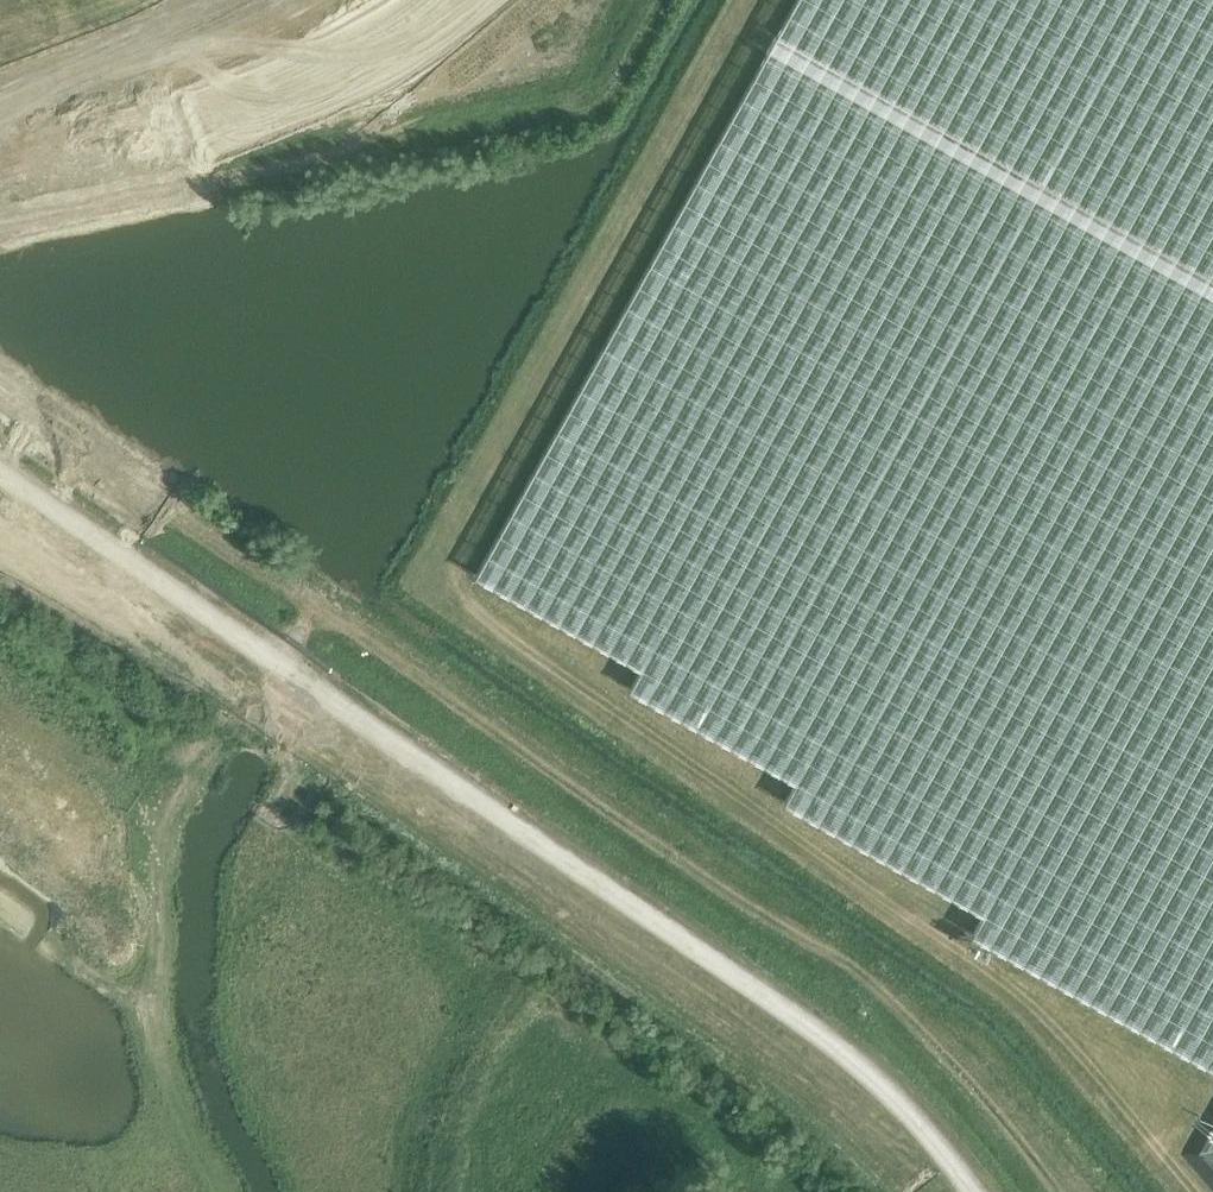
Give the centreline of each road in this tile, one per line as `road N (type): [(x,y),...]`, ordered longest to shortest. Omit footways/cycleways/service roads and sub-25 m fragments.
road 1 (unclassified): [(968,1191),(857,1062),(722,966),(258,651),(0,509)]
road 2 (unknown): [(503,0),(392,74),(305,112),(0,195)]
road 3 (unclassified): [(425,0),(338,58),(115,166),(36,248),(0,306)]

